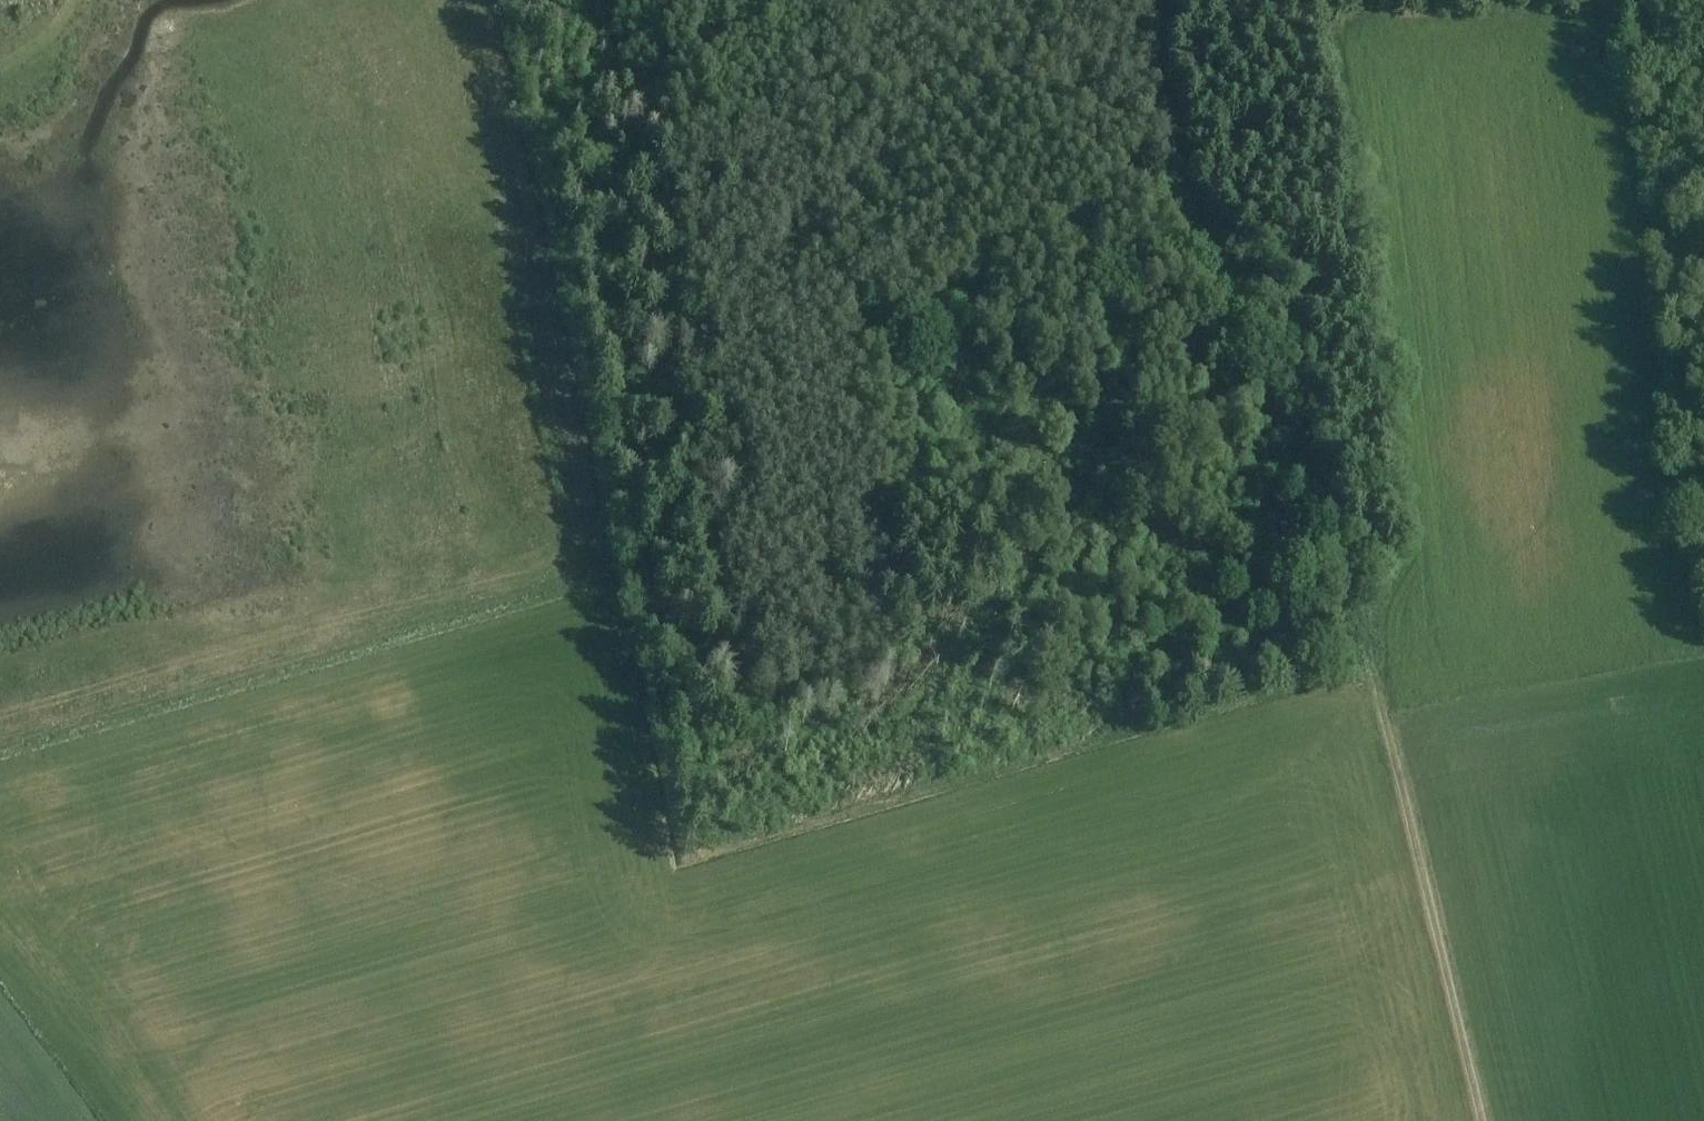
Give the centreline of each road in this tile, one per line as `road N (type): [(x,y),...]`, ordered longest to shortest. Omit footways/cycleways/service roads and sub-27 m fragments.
road 1 (track): [(1380,705),(1479,1120)]

